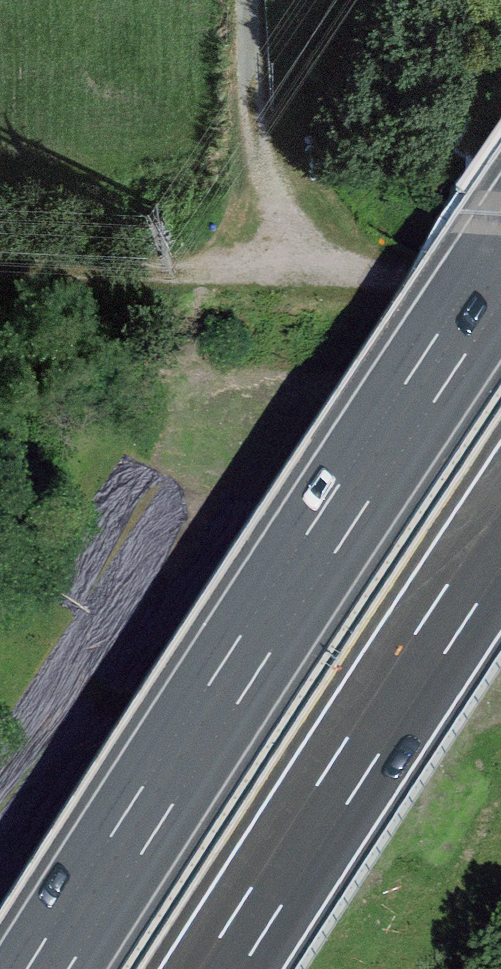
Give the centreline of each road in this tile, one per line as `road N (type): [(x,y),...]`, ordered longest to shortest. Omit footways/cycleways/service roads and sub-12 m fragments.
road 1 (motorway): [(500,264),(45,968)]
road 2 (motorway): [(225,968),(500,542)]
road 3 (track): [(0,266),(500,282)]
road 4 (track): [(248,0),(258,142),(273,184),(333,273)]

